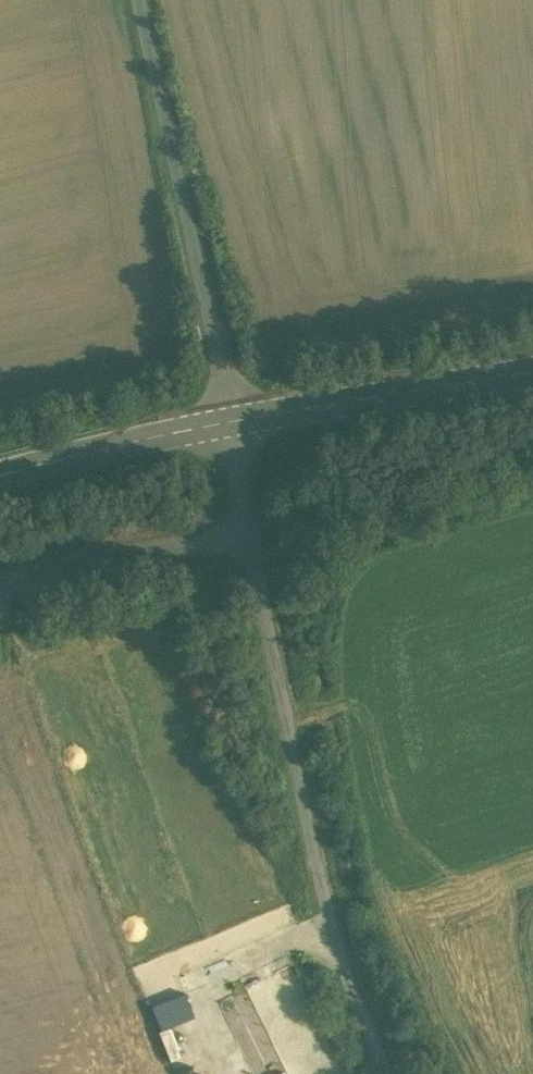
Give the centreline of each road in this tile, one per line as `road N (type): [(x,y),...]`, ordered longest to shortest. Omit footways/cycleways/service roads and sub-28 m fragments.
road 1 (unclassified): [(389,1073),(323,895),(250,536)]
road 2 (unclassified): [(231,420),(140,0)]
road 3 (secondary): [(231,420),(532,369)]
road 4 (unclassified): [(0,588),(94,560),(250,536)]
road 5 (secondary): [(0,471),(231,420)]

